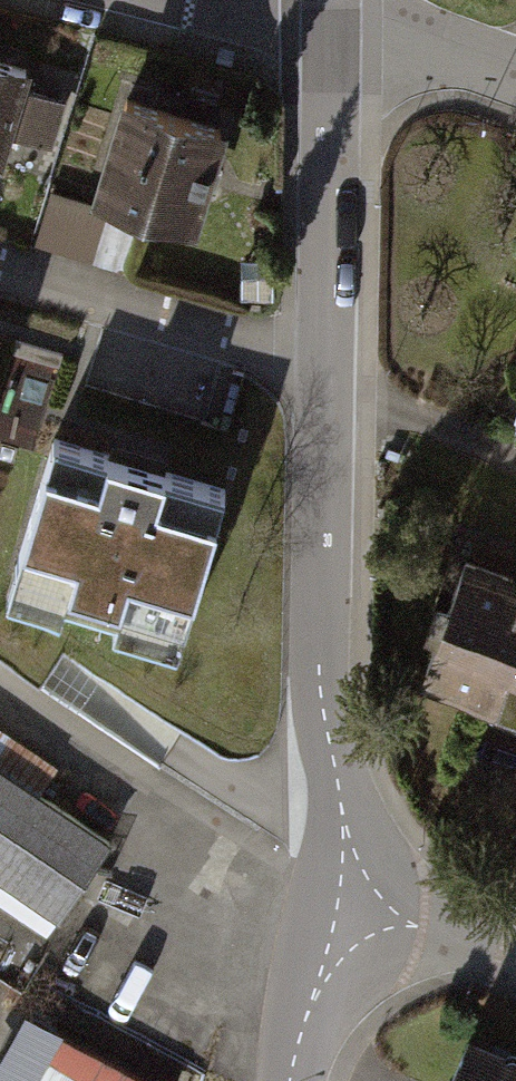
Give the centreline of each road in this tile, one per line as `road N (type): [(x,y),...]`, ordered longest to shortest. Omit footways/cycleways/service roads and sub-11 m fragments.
road 1 (residential): [(333,907),(350,812),(324,690),(336,19)]
road 2 (residential): [(515,968),(333,907)]
road 3 (residential): [(336,19),(515,88)]
road 4 (residential): [(333,907),(303,1000),(294,1080)]

